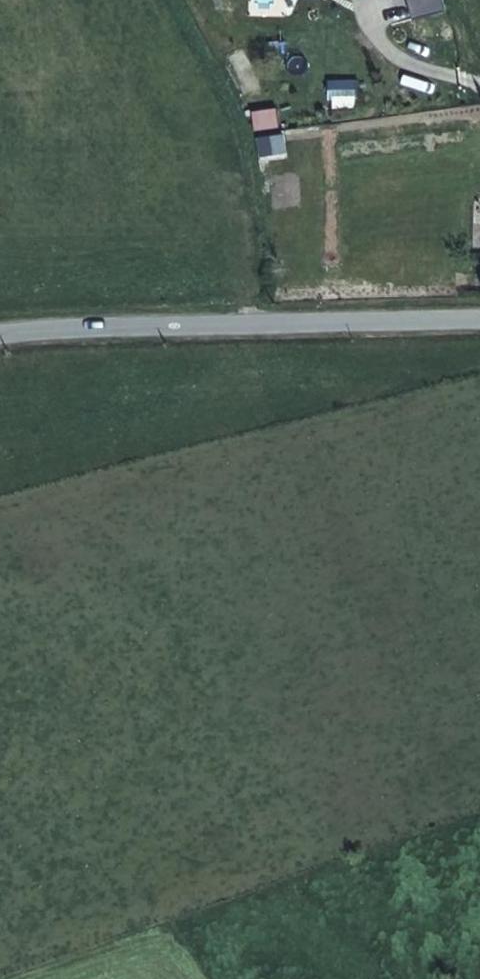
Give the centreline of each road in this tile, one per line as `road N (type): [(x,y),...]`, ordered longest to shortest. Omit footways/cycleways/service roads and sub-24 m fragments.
road 1 (unclassified): [(479,321),(0,334)]

